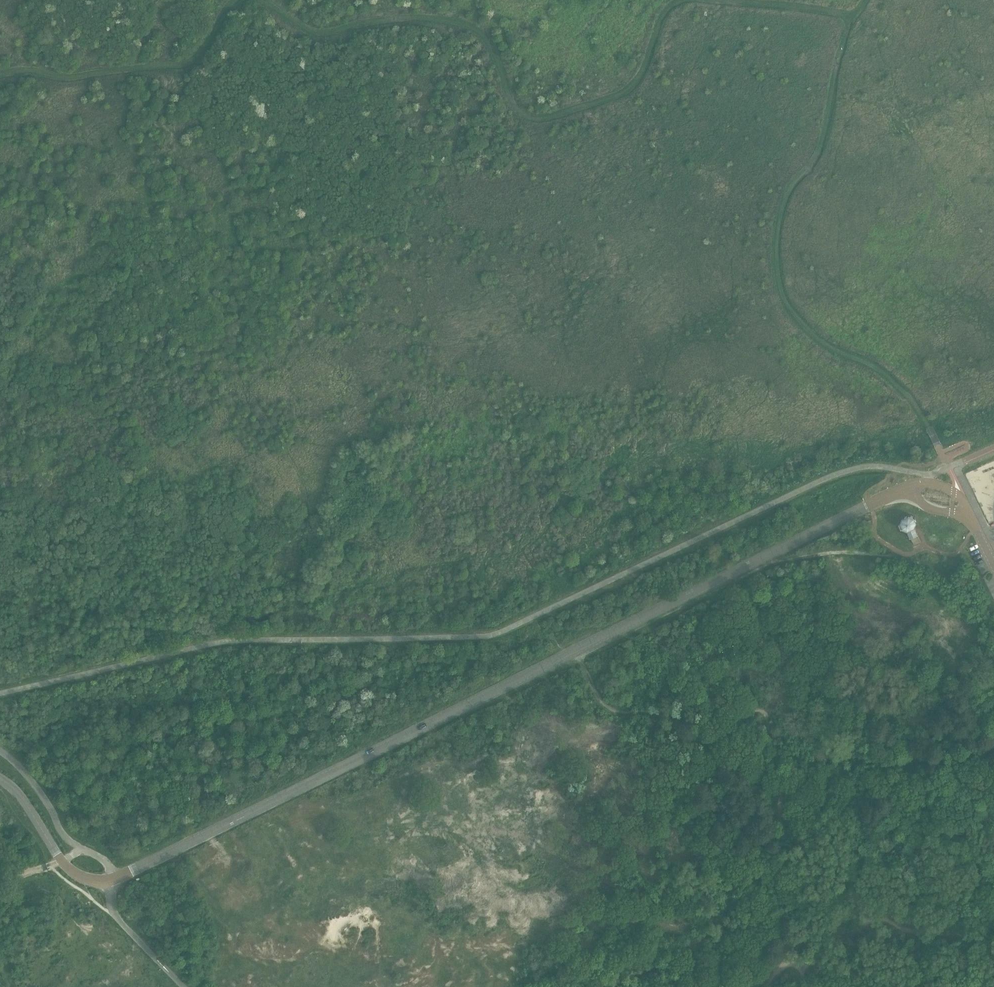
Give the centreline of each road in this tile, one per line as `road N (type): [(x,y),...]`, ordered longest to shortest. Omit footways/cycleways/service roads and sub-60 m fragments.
road 1 (unclassified): [(135,870),(896,491)]
road 2 (unclassified): [(135,870),(99,884),(78,877),(0,779)]

